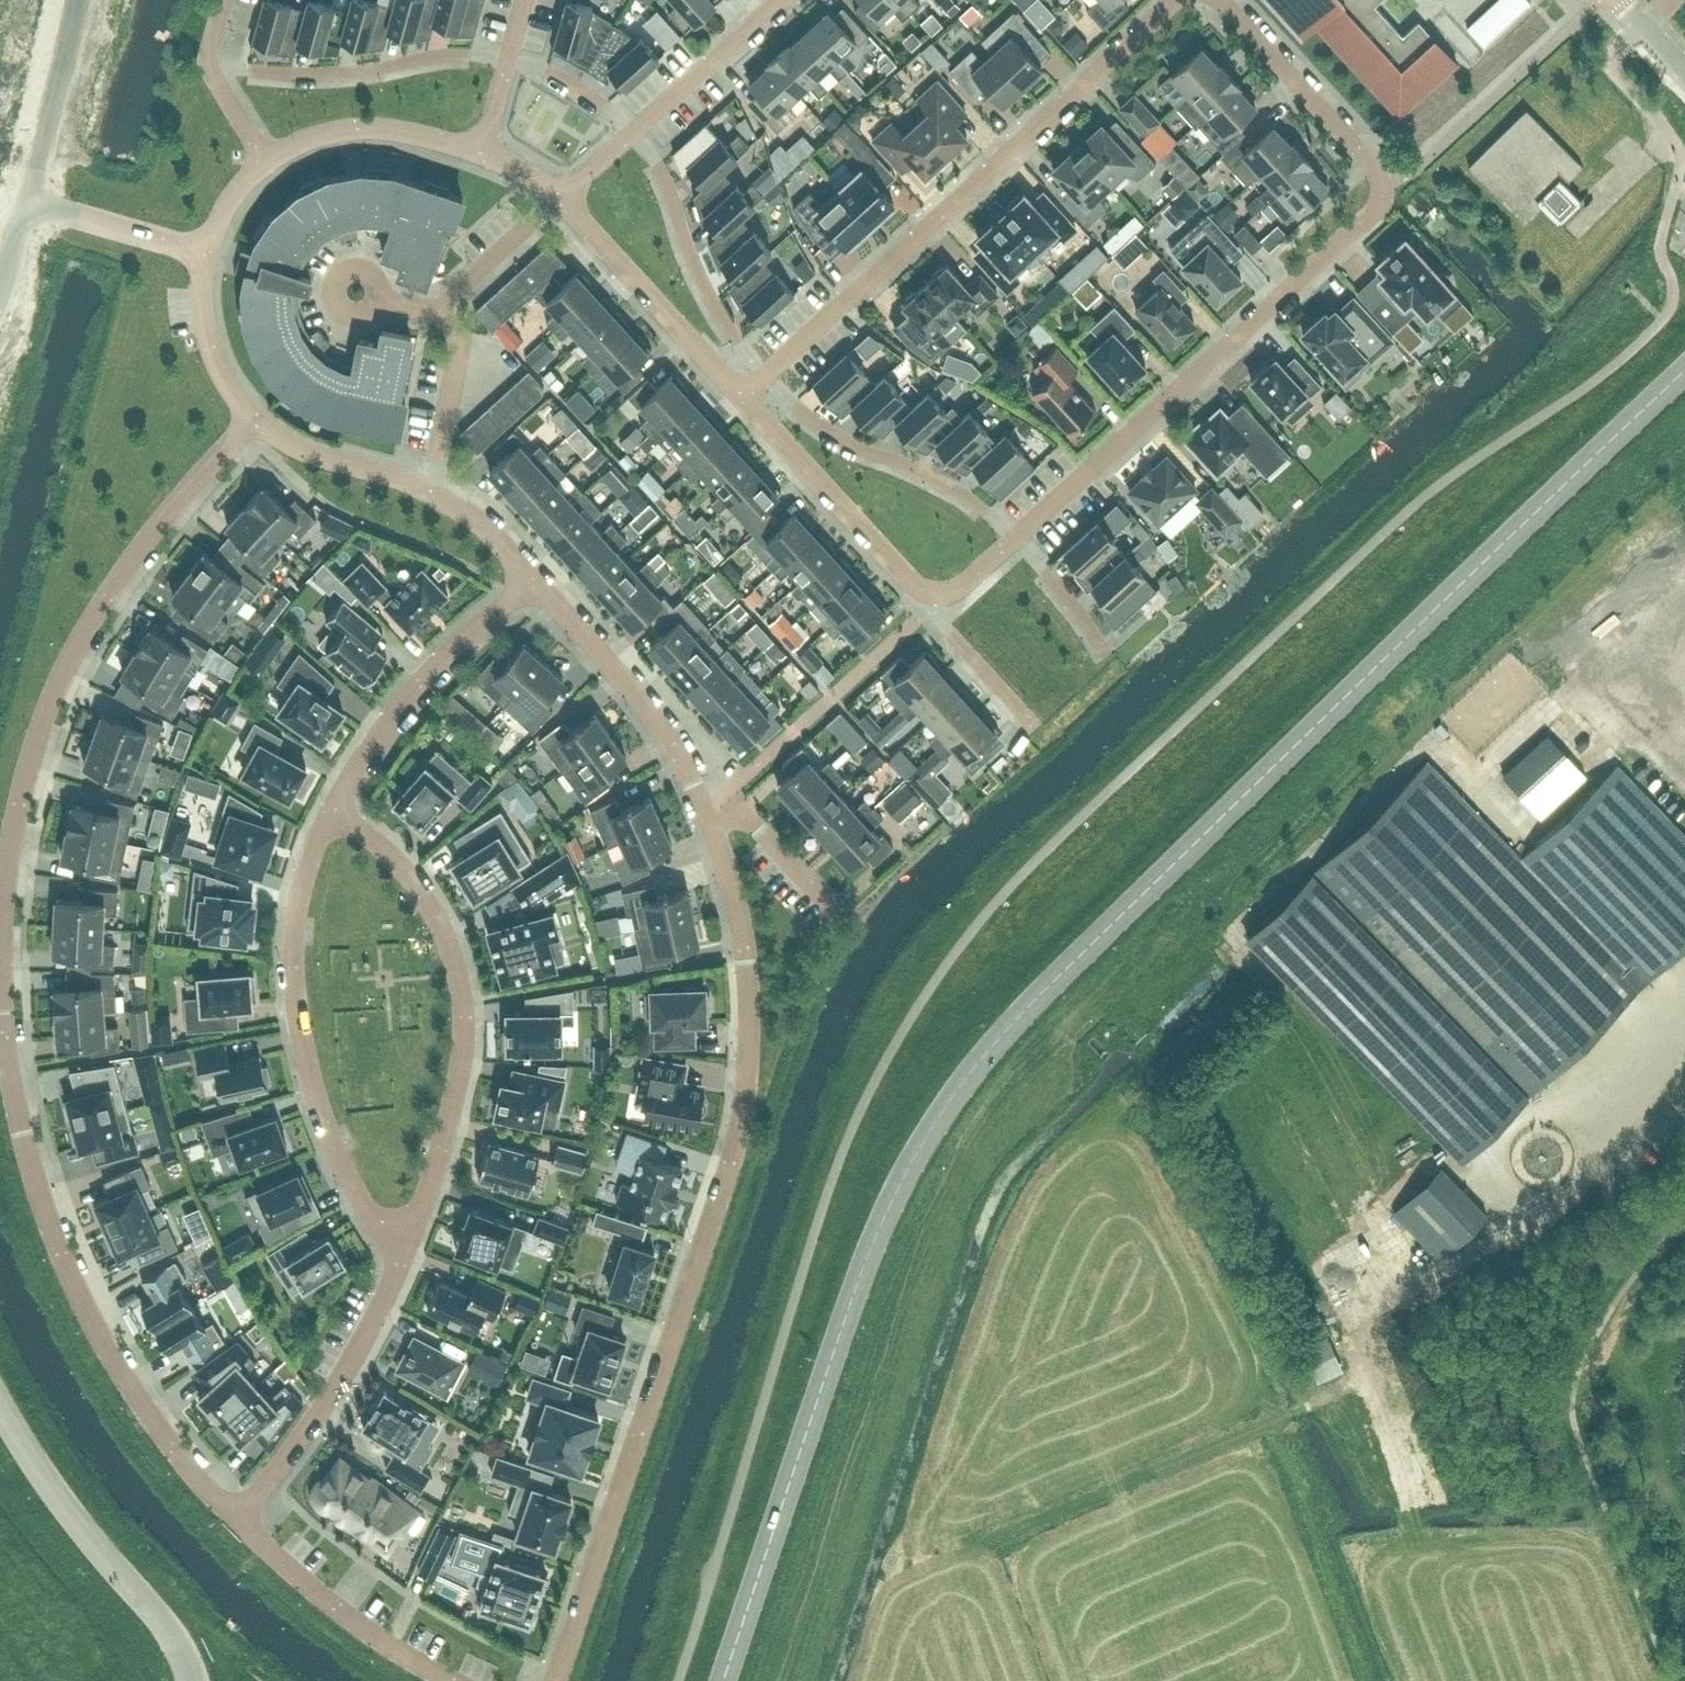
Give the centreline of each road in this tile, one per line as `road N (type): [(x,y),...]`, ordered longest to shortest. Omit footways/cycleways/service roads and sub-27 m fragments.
road 1 (secondary): [(722,1680),(872,1237),(980,1057),(1684,369)]
road 2 (residential): [(553,1680),(734,1145),(745,1072),(745,958),(711,822)]
road 3 (residential): [(1013,537),(1391,185),(1216,0)]
road 4 (residential): [(239,1521),(154,1423),(73,1283),(21,1130),(0,985)]
road 5 (residential): [(0,937),(13,820),(59,674),(138,548),(253,416)]
road 6 (residential): [(764,374),(1181,0)]
road 7 (unclassified): [(402,1261),(463,1059),(464,1013),(450,945),(432,906),(401,863),(331,807)]
road 8 (unclassified): [(402,1261),(329,1136),(300,1029),(294,968),(301,886),(331,807)]
road 9 (unclassified): [(195,1680),(171,1629),(34,1465),(0,1406)]
road 10 (residential): [(239,1521),(352,1355),(402,1261)]
road 11 (unclassified): [(331,807),(387,719),(532,578)]
road 12 (residential): [(711,822),(662,732),(532,578)]
road 13 (residential): [(507,59),(453,53),(297,74),(207,60)]
road 14 (residential): [(1013,537),(955,490),(830,431),(764,374)]
road 15 (residential): [(764,374),(719,315),(658,165),(632,130)]
road 16 (residential): [(739,397),(911,581),(935,594)]
road 17 (residential): [(457,1680),(317,1593),(239,1521)]
road 18 (residential): [(559,198),(739,397)]
road 19 (residential): [(266,163),(315,137),(372,128),(481,150)]
road 20 (unclassified): [(28,197),(76,0)]
road 21 (residential): [(431,489),(313,452),(253,416)]
road 22 (residential): [(431,489),(460,336),(432,311)]
road 23 (residential): [(632,130),(774,0)]
road 24 (residential): [(253,416),(211,350),(202,292),(207,250)]
road 25 (residential): [(1033,726),(934,618),(935,594)]
road 26 (residential): [(827,903),(747,815),(711,822)]
road 27 (residential): [(1105,653),(1013,537)]
road 28 (residential): [(632,130),(570,81),(507,59)]
road 29 (residential): [(1670,135),(1613,69),(1613,51),(1642,25)]
road 30 (residential): [(432,311),(535,219)]
road 31 (residential): [(532,578),(472,514),(431,489)]
road 32 (unclassified): [(143,231),(28,197)]

